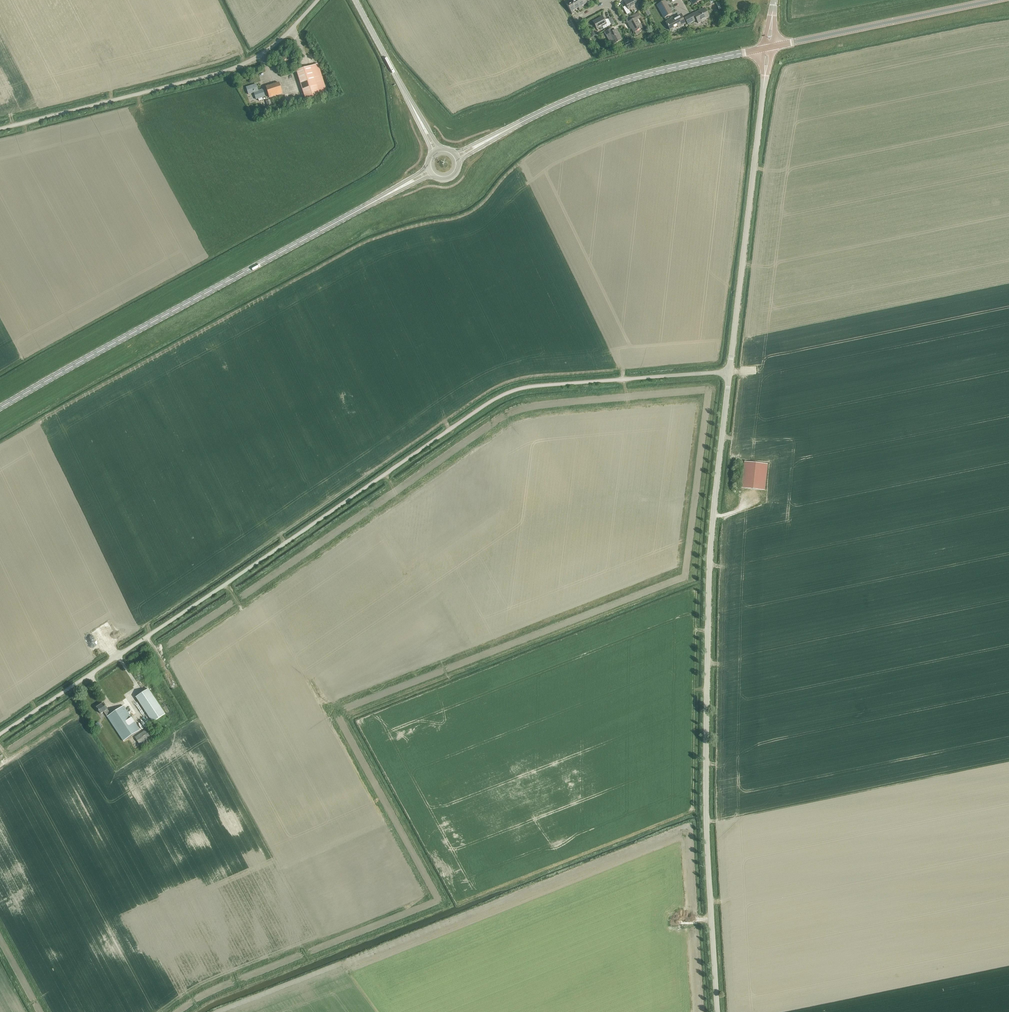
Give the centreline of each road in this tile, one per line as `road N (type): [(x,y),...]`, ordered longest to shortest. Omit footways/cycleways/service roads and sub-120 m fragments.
road 1 (unclassified): [(0,732),(498,396),(527,387),(729,373)]
road 2 (unclassified): [(717,1011),(705,787),(710,565),(729,373)]
road 3 (track): [(337,966),(684,828),(691,833),(694,915),(711,919)]
road 4 (secondary): [(0,410),(402,186)]
road 5 (unclassified): [(0,129),(228,69),(277,43),(317,0)]
road 6 (unclassified): [(729,373),(765,75)]
road 7 (secondary): [(483,143),(593,90),(765,48)]
road 8 (secondary): [(772,47),(992,0)]

